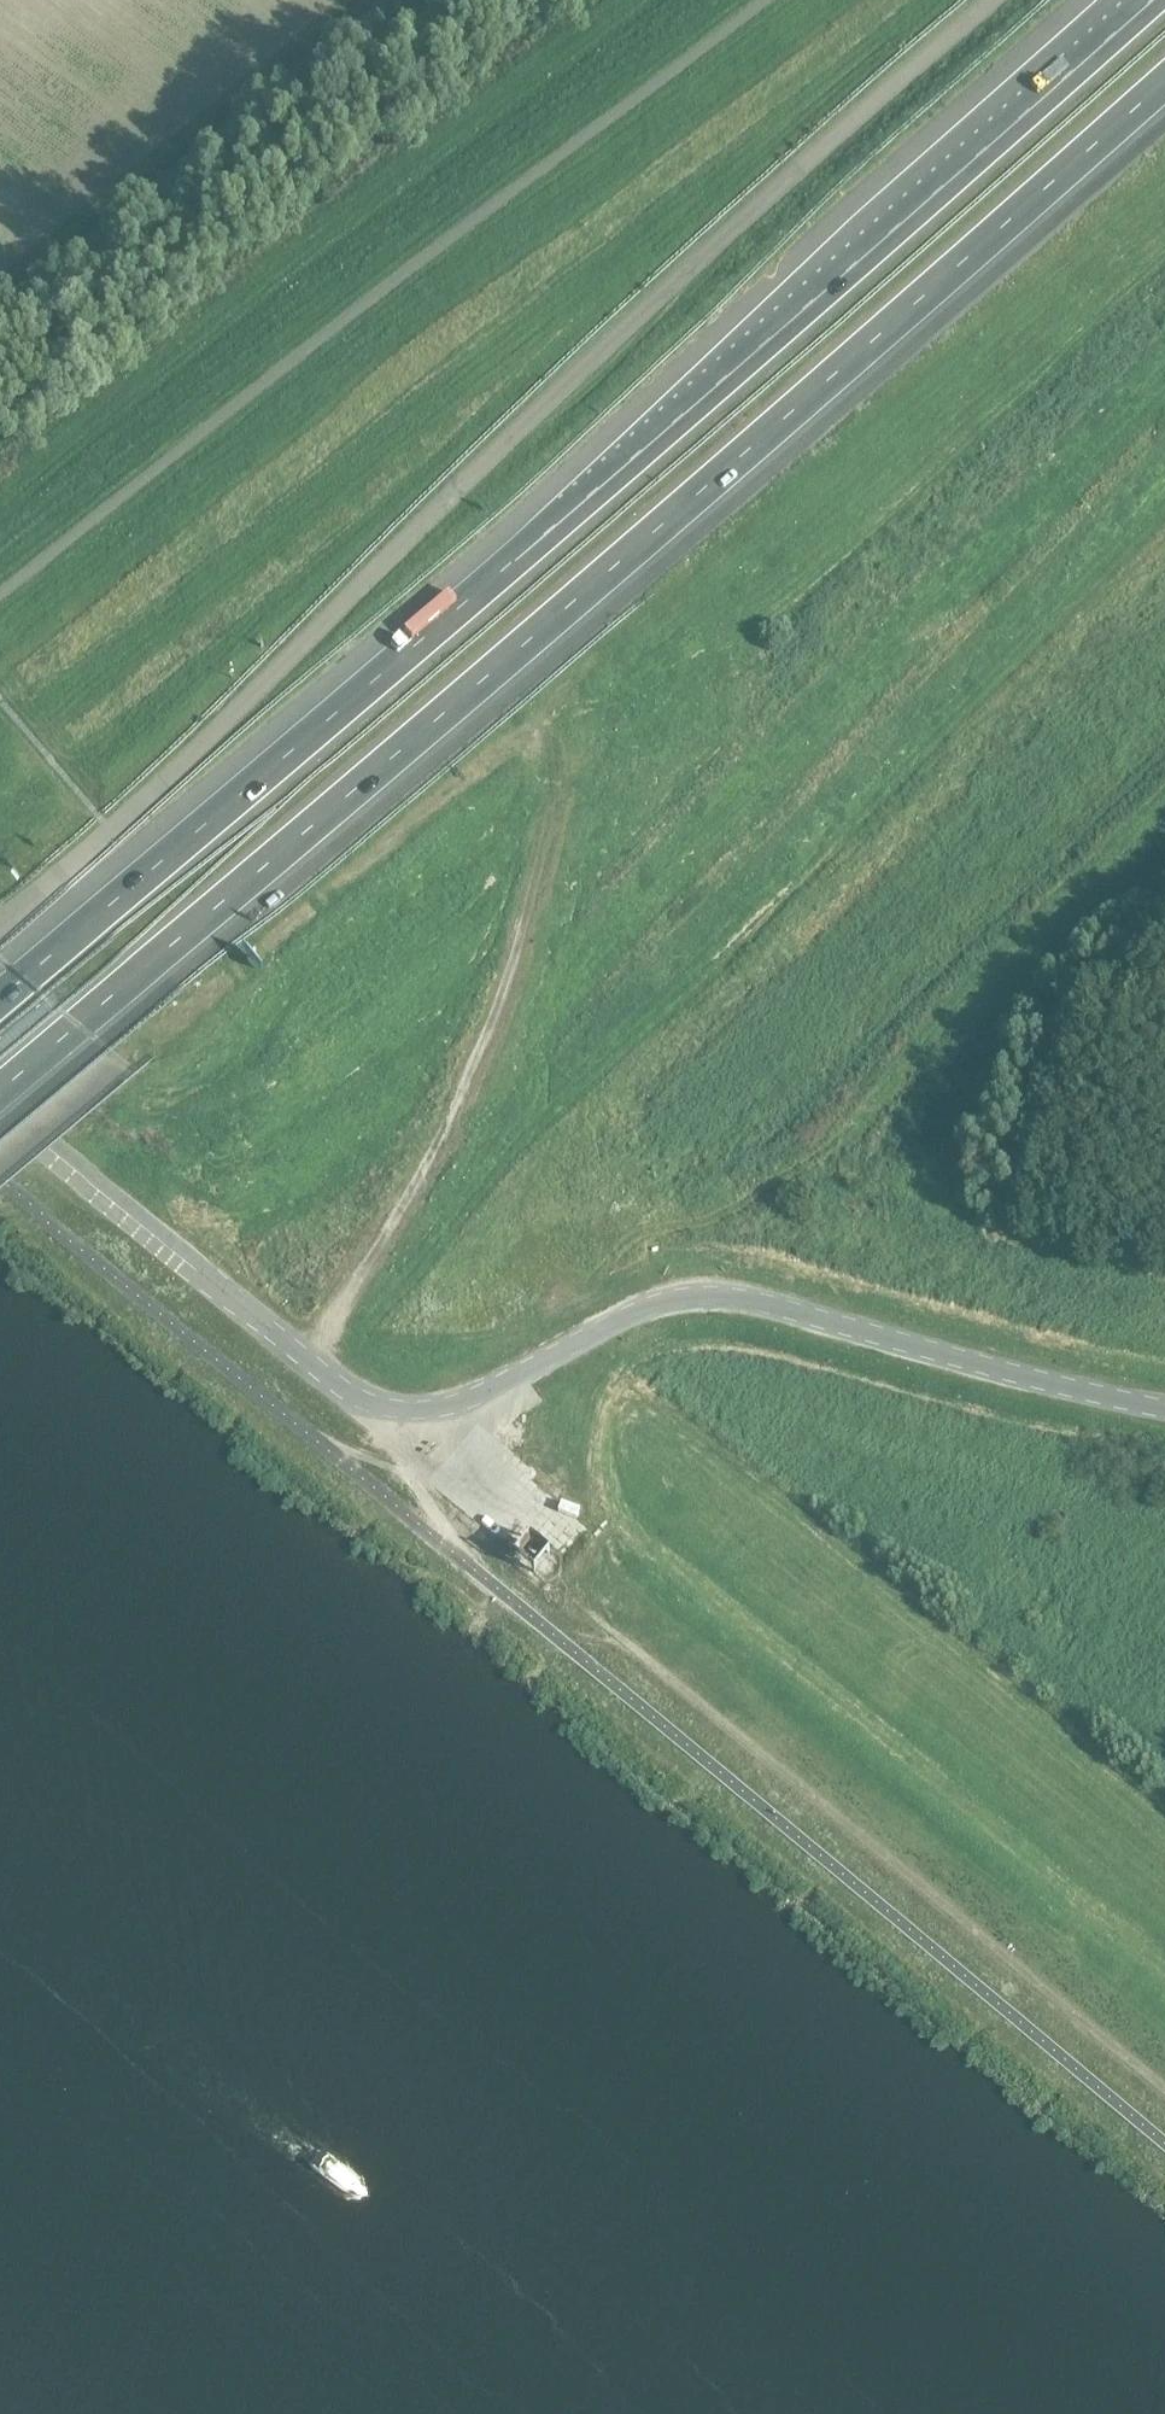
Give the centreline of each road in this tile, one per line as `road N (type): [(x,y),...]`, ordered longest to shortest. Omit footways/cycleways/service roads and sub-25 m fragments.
road 1 (motorway): [(0,1088),(1164,88)]
road 2 (motorway): [(1151,0),(568,513),(0,996)]
road 3 (unclassified): [(996,0),(638,321),(0,926)]
road 4 (tertiary): [(1164,1409),(786,1305),(708,1295),(638,1312),(475,1400),(426,1411),(394,1406),(338,1381),(0,1110)]
road 5 (track): [(308,1358),(415,1184),(498,1009),(558,801),(557,749),(542,727),(509,738),(146,1036)]

